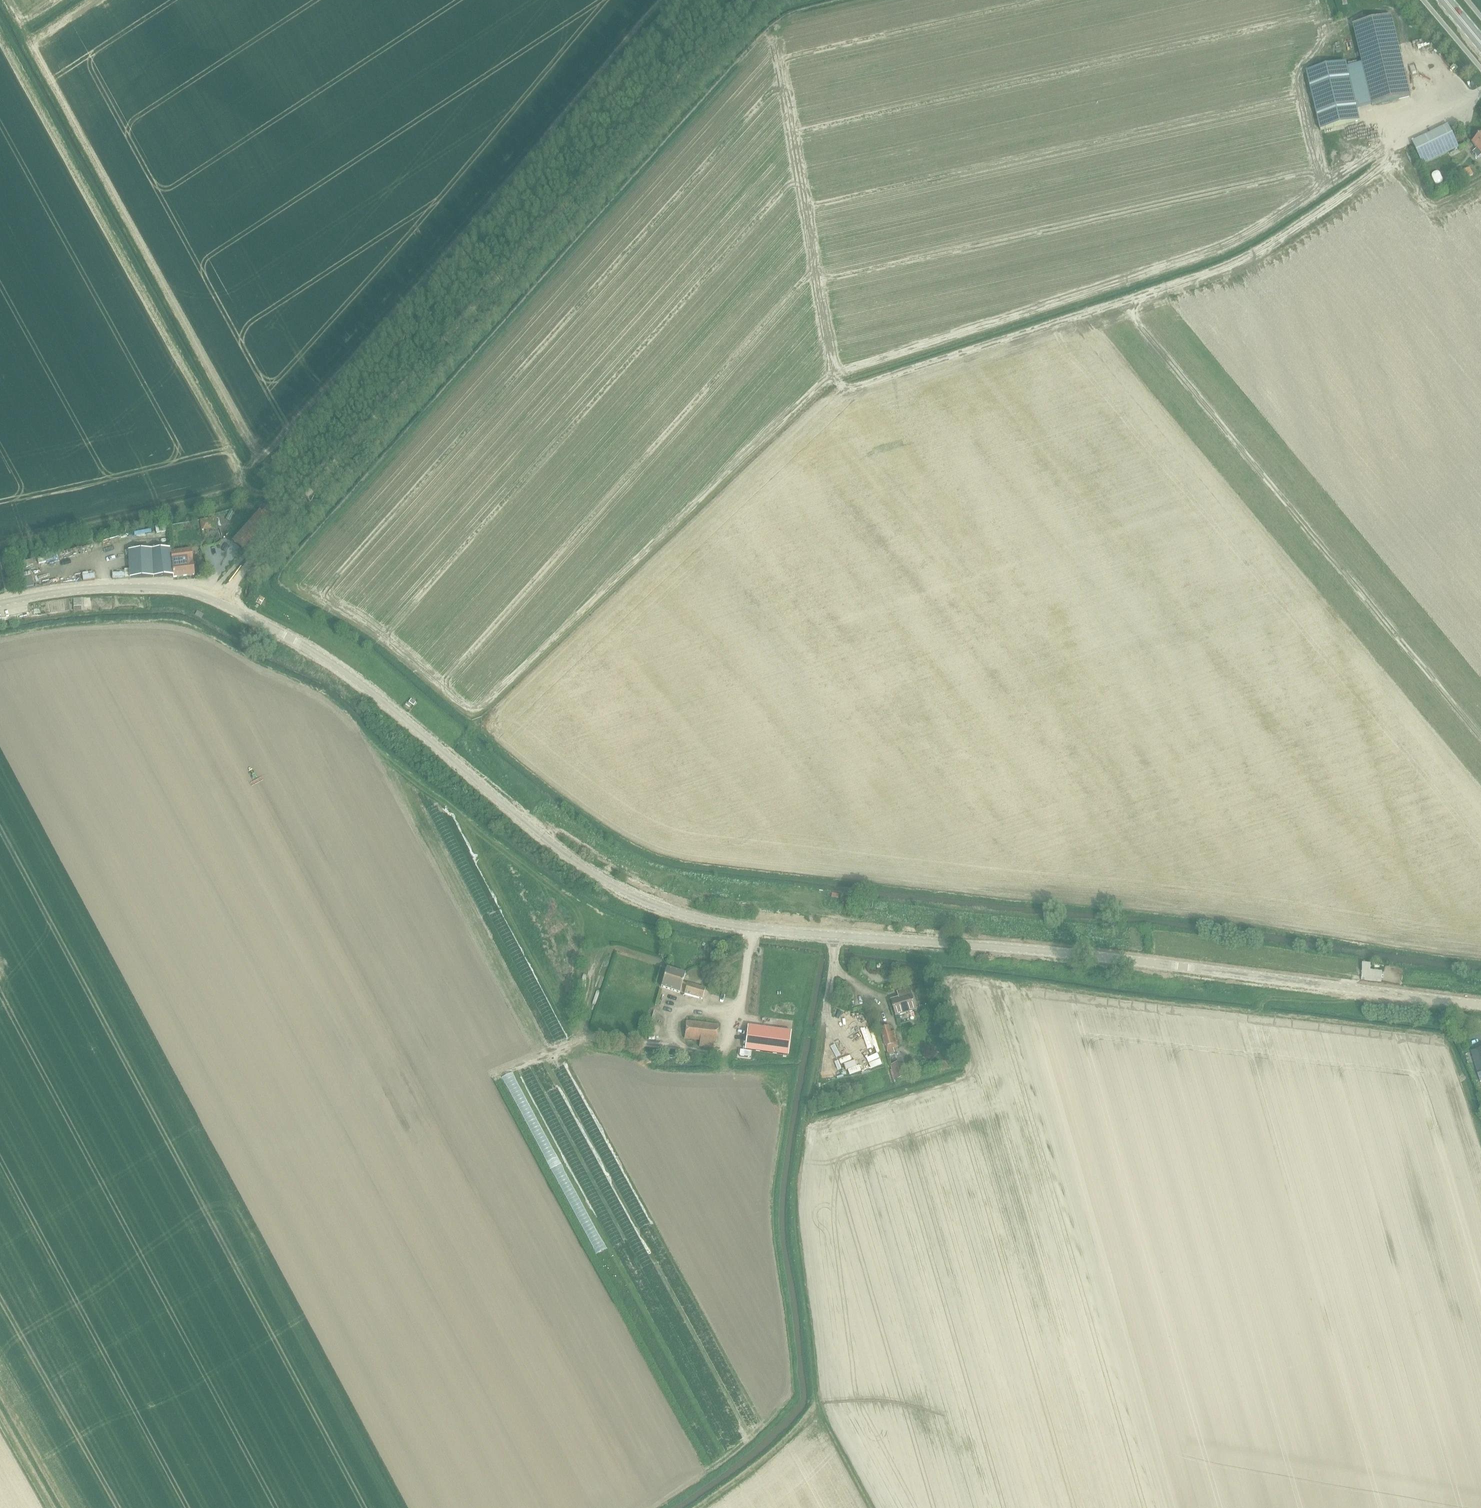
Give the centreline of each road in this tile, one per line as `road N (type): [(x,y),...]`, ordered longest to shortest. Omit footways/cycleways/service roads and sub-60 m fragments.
road 1 (unclassified): [(0,602),(134,586),(208,597),(336,666),(581,866),(682,914),(1480,1005)]
road 2 (track): [(755,0),(443,337),(283,520),(222,604)]

